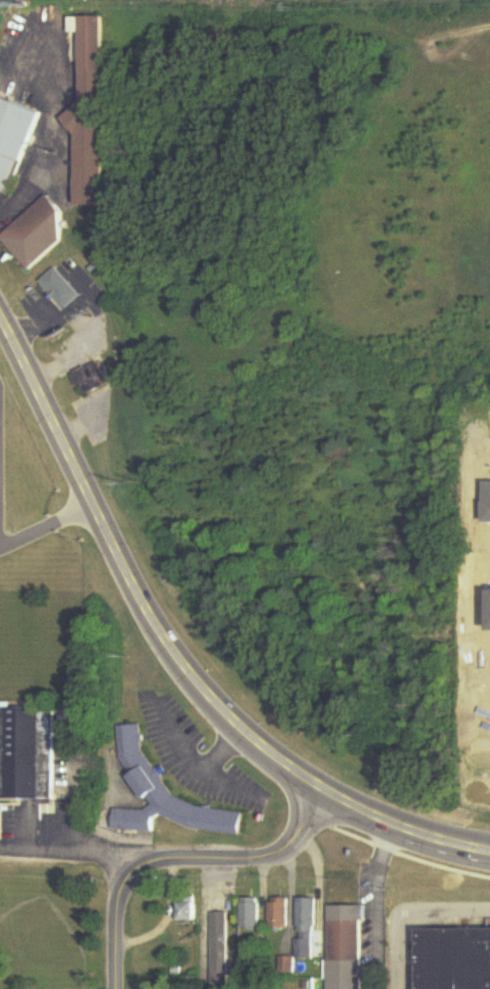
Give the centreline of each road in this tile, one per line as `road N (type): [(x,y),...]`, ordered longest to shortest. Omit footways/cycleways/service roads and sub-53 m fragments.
road 1 (primary): [(489,859),(386,829),(317,796),(218,712),(162,646),(123,577),(0,322)]
road 2 (residential): [(317,796),(290,850),(274,859),(161,859)]
road 3 (residential): [(161,859),(128,877),(116,895),(112,988)]

